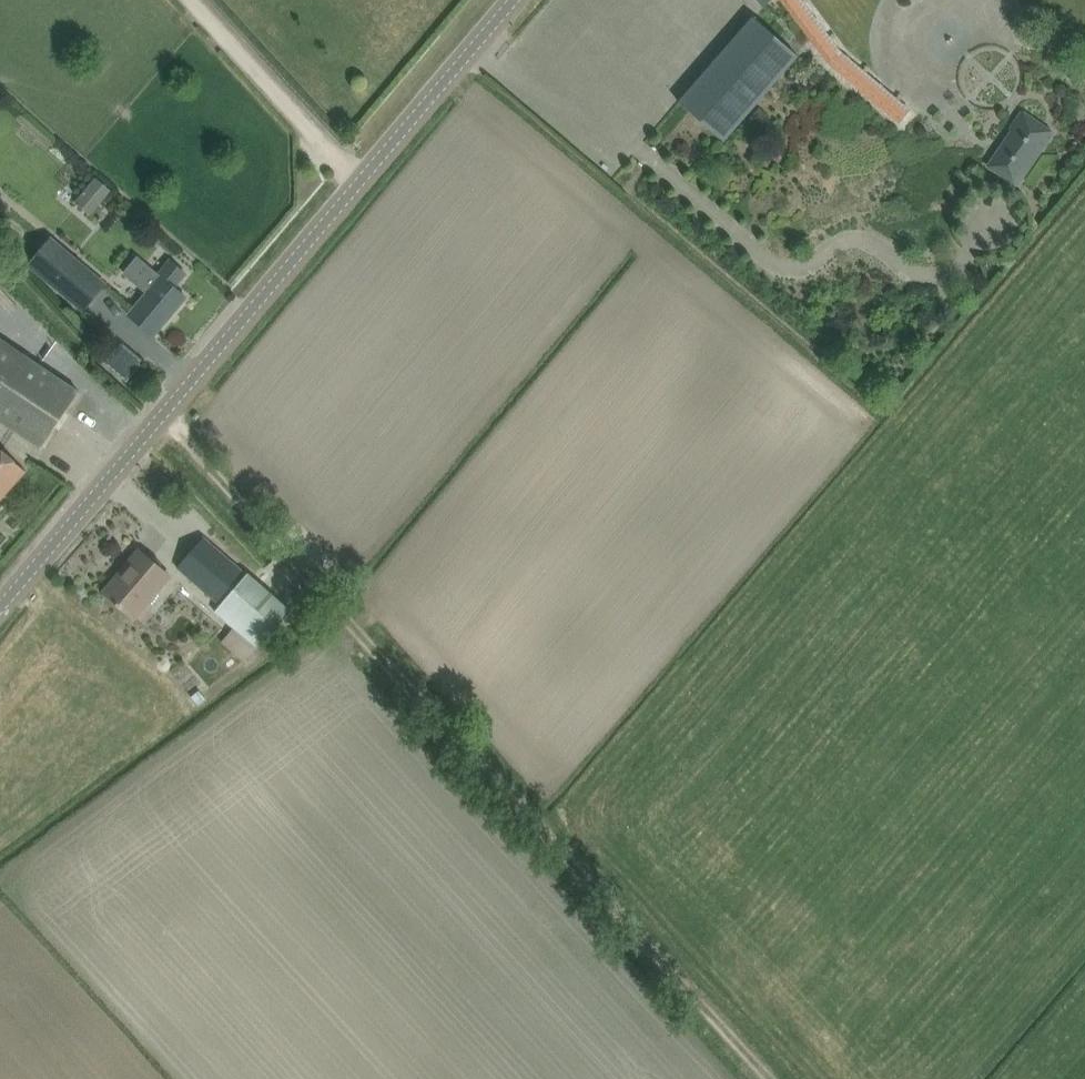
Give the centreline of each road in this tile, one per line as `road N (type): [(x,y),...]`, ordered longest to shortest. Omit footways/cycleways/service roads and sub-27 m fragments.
road 1 (track): [(159,418),(763,1078)]
road 2 (unclassified): [(0,607),(513,0)]

